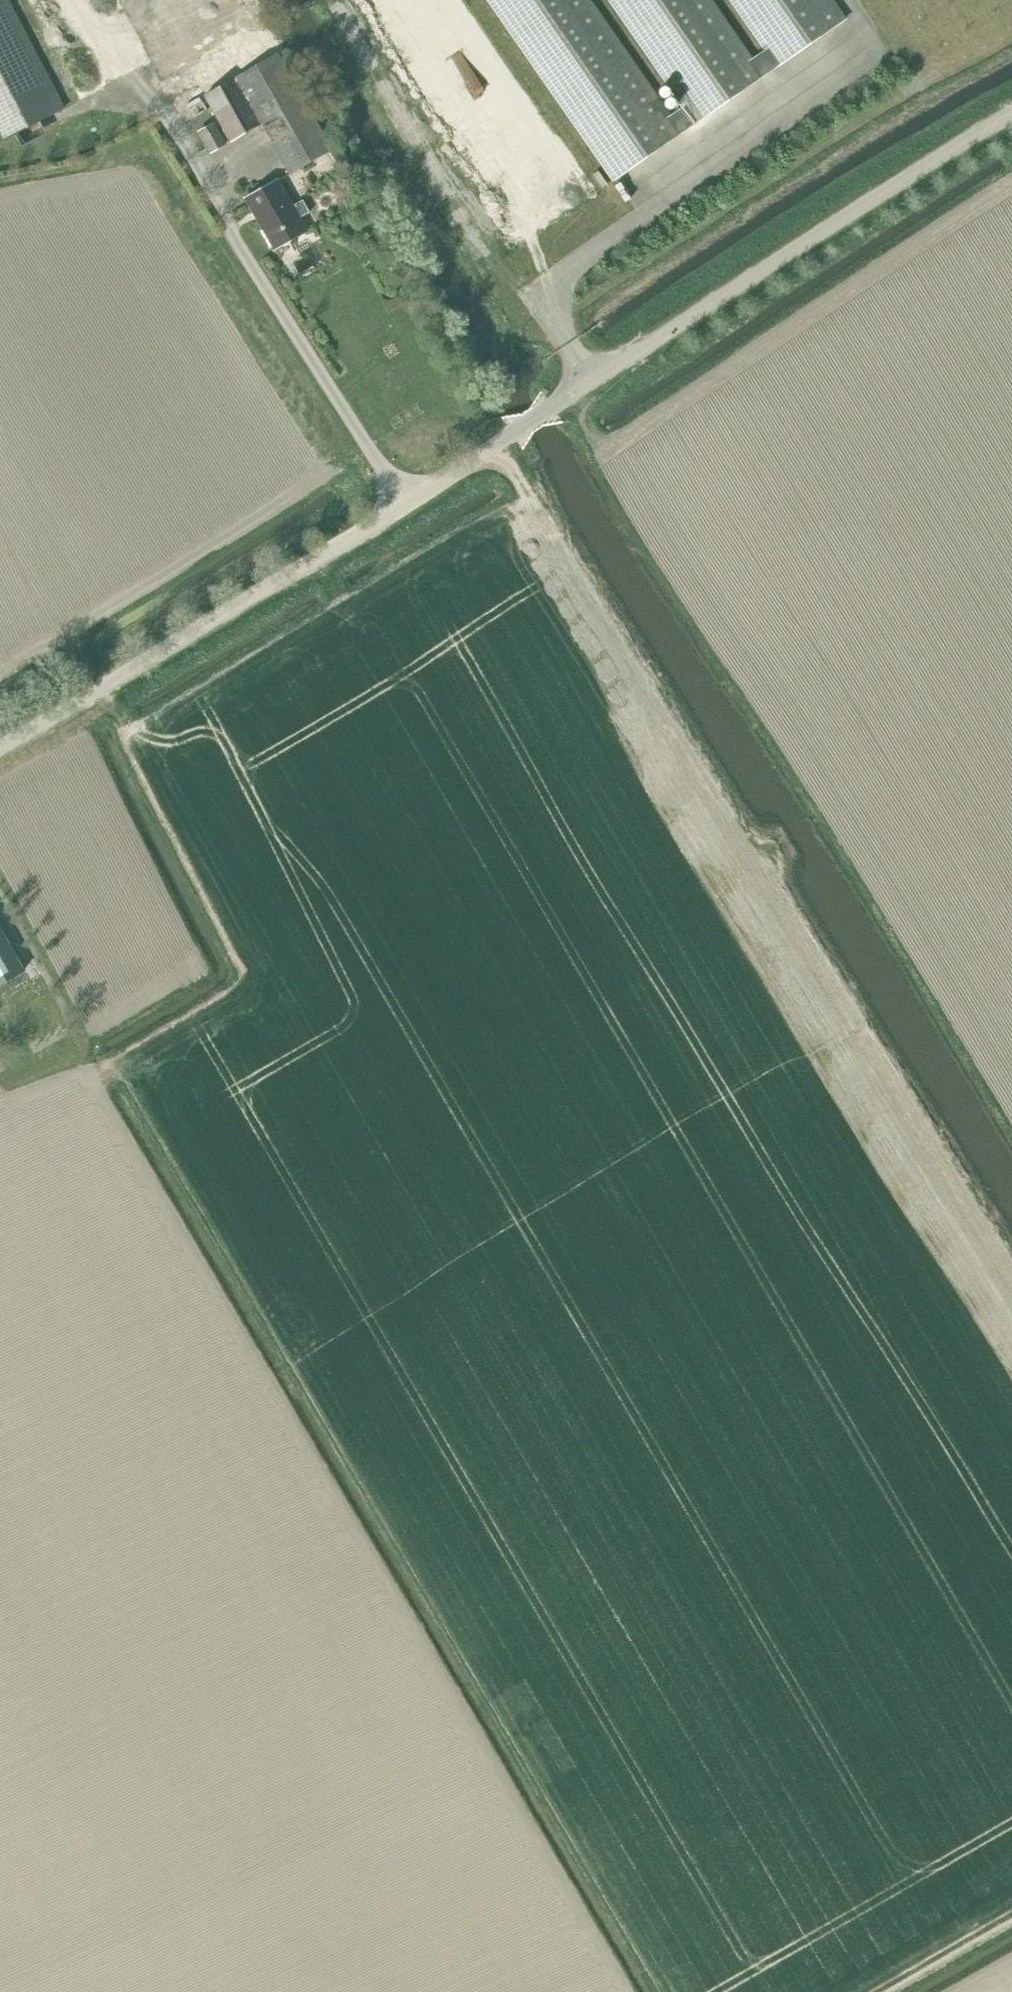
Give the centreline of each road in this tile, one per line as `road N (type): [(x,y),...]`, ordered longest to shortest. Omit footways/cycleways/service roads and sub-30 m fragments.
road 1 (unclassified): [(0,754),(1011,114)]

